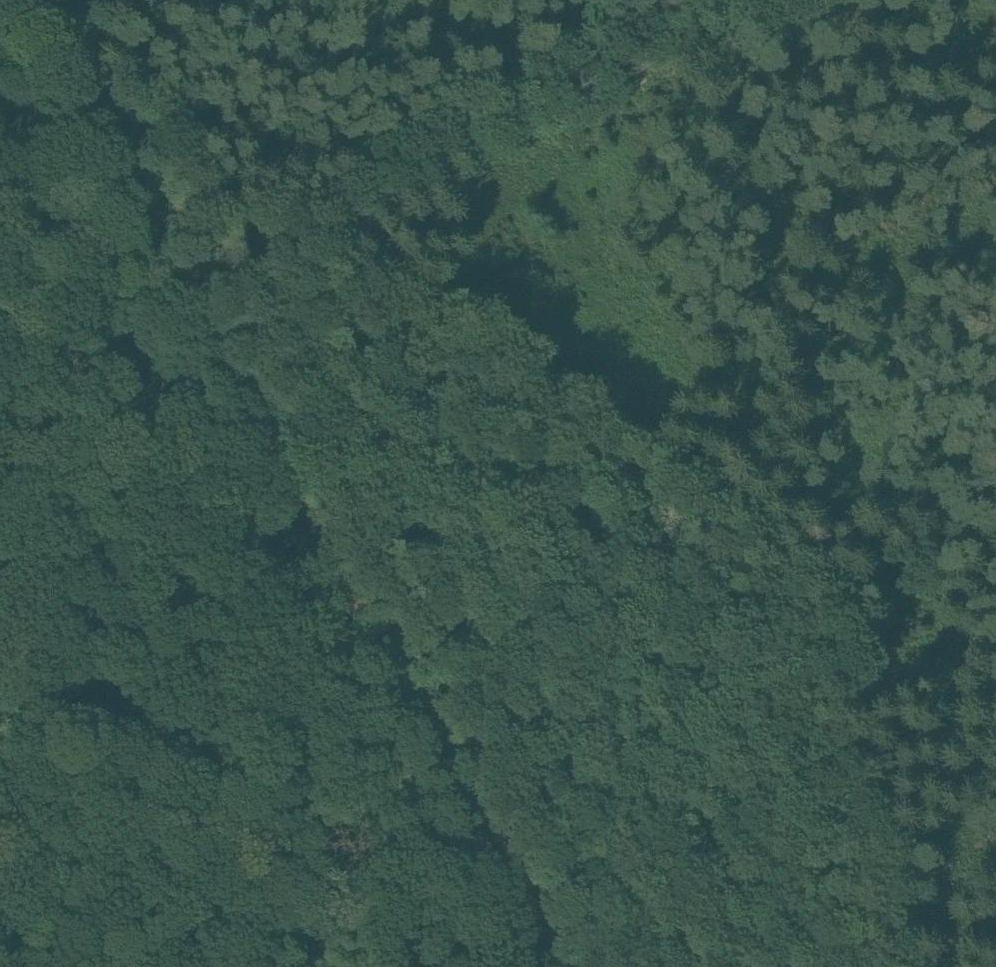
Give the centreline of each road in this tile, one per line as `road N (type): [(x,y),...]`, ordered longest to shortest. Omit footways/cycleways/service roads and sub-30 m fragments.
road 1 (track): [(49,0),(573,966)]

